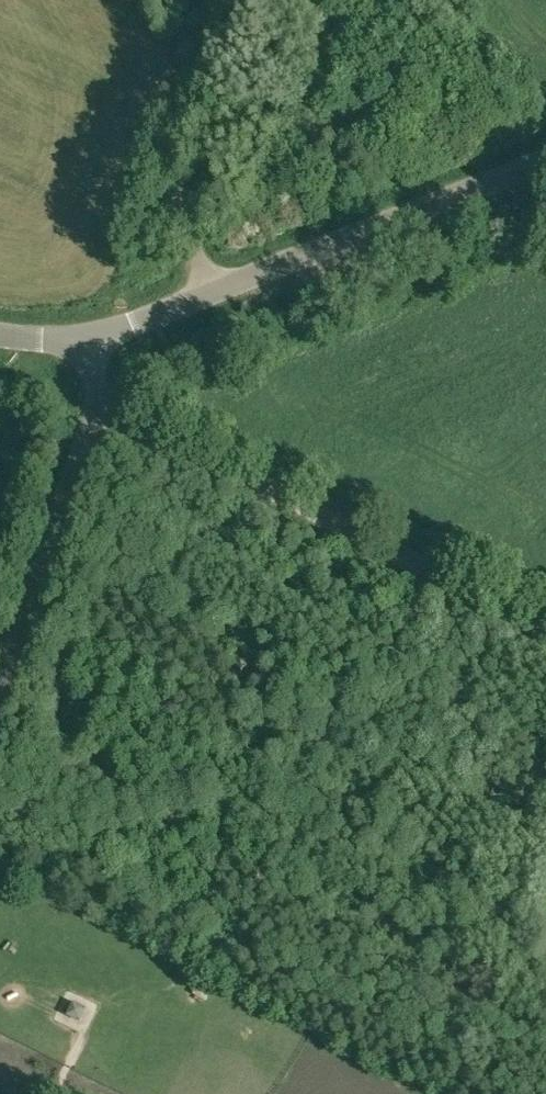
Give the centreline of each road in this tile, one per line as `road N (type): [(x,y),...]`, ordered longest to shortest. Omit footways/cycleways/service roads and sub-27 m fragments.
road 1 (unclassified): [(545,630),(105,412)]
road 2 (unclassified): [(545,138),(221,277)]
road 3 (unclassified): [(0,720),(105,412)]
road 4 (unclassified): [(221,277),(186,197),(247,0)]
road 5 (unclassified): [(221,277),(96,326)]

